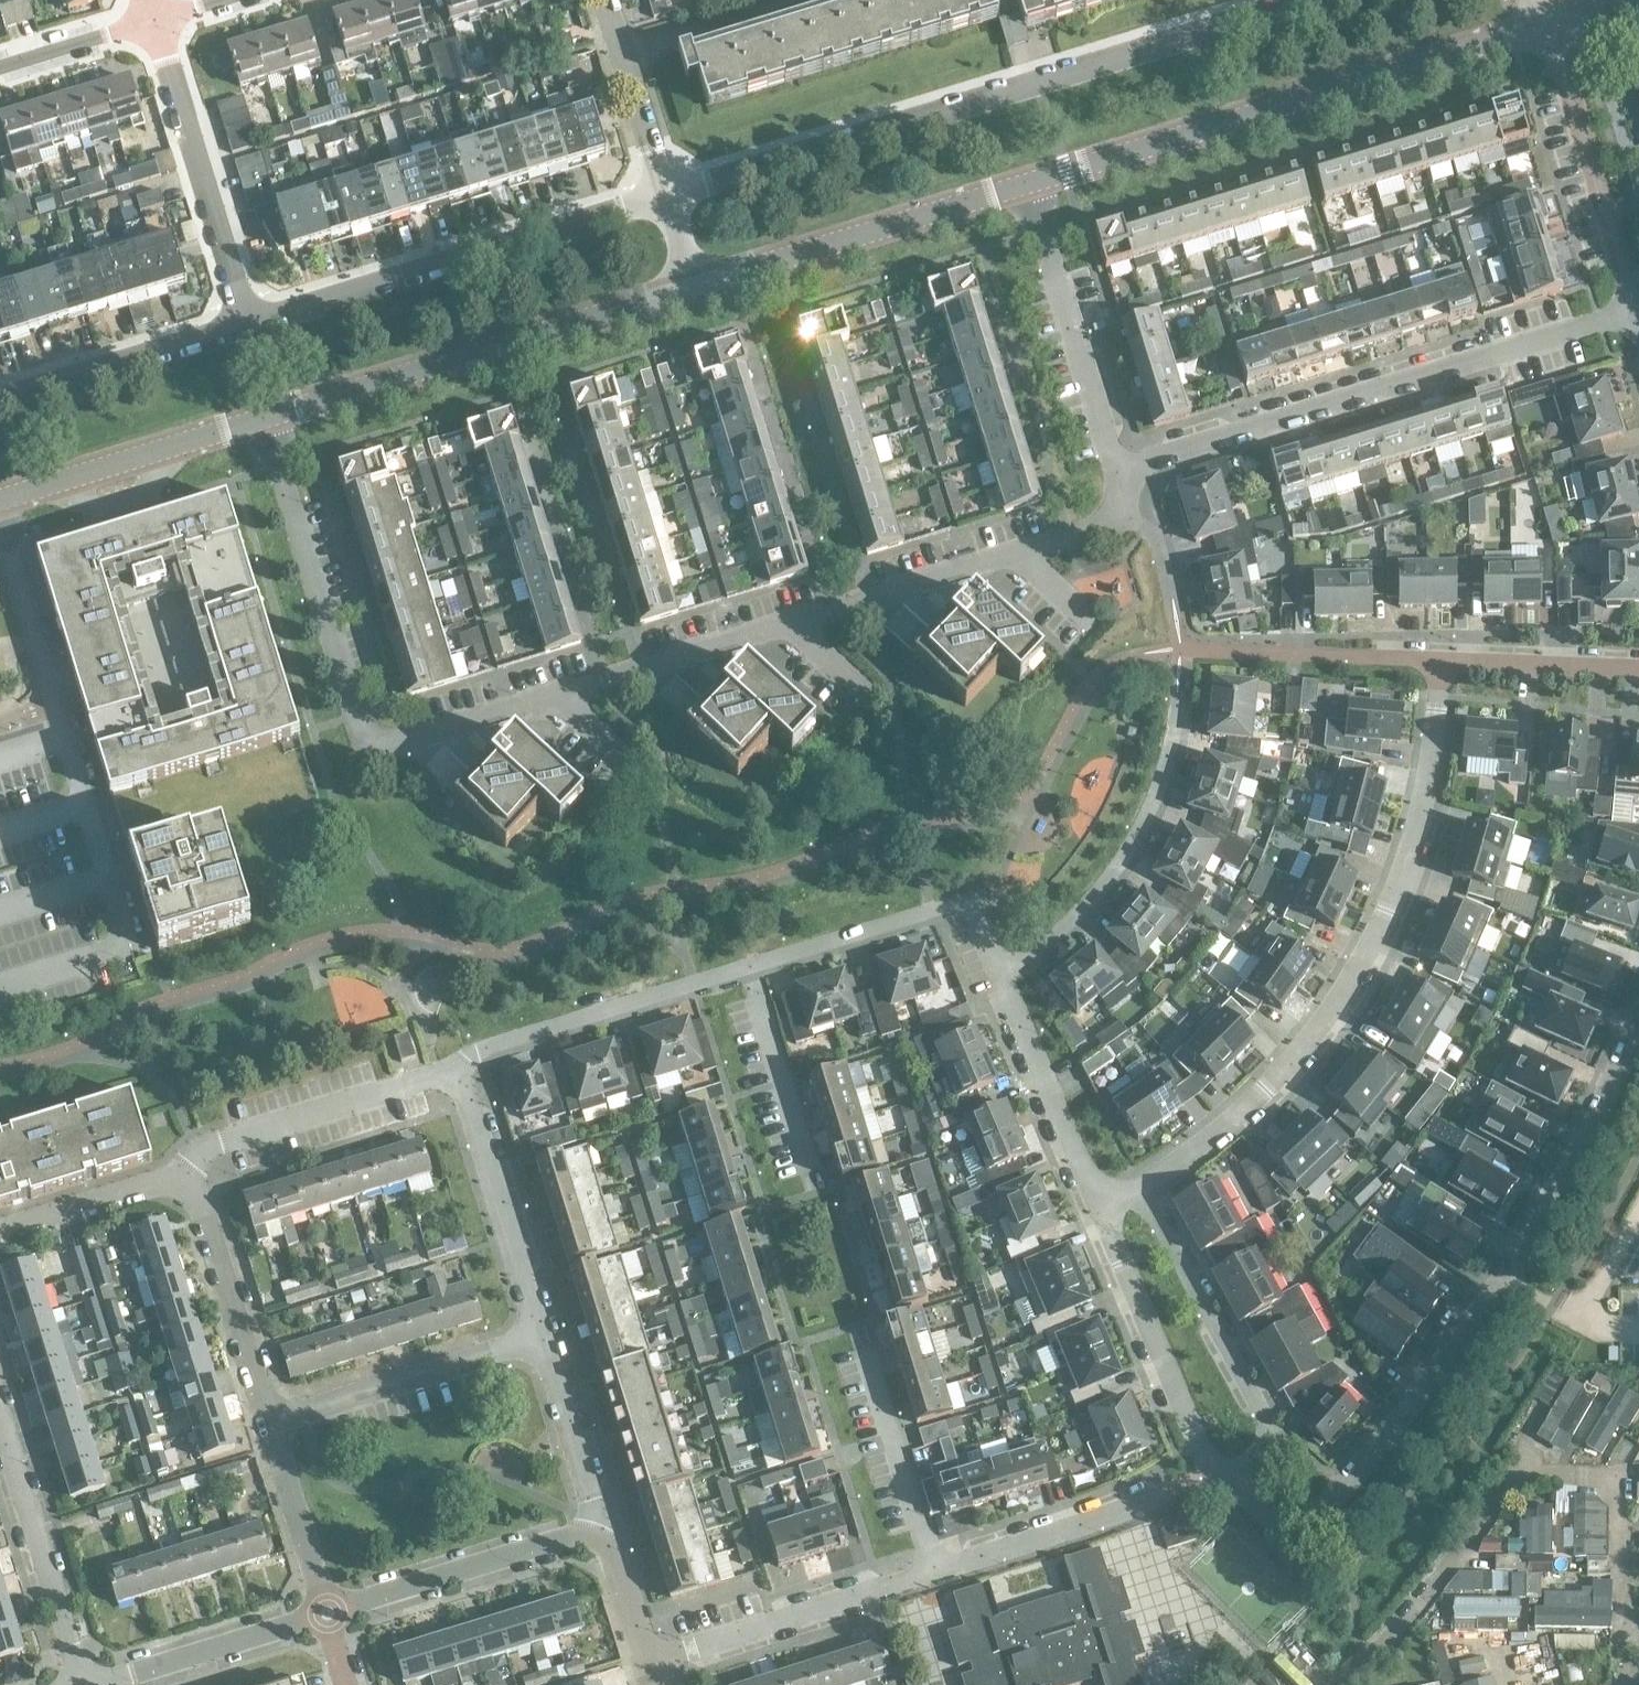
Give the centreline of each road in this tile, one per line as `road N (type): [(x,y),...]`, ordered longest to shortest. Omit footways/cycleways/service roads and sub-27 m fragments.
road 1 (residential): [(1226,1483),(1282,1519),(1299,1520),(1330,1502),(1478,1316),(1590,1136),(1638,1018)]
road 2 (residential): [(668,195),(1302,0)]
road 3 (residential): [(1136,1190),(1201,1145),(1261,1090),(1313,1031),(1363,953),(1416,821),(1432,753),(1439,666)]
road 4 (residential): [(1026,189),(1546,27)]
road 5 (residential): [(1637,315),(1117,473)]
road 6 (residential): [(266,418),(368,753),(552,696)]
road 7 (unclassified): [(1346,1684),(1516,1476),(1604,1475),(1619,1495),(1621,1598),(1638,1634)]
road 8 (residential): [(266,418),(698,289)]
road 9 (residential): [(235,317),(663,180)]
road 10 (residential): [(1180,654),(1171,748),(1140,829),(1076,918),(998,976)]
road 11 (residential): [(112,874),(0,516)]
road 12 (residential): [(698,289),(1026,189)]
road 13 (residential): [(1226,1483),(1261,1449),(1267,1424),(1136,1190)]
road 14 (residential): [(452,1072),(475,1056),(752,971)]
road 15 (residential): [(235,317),(154,18)]
road 16 (residential): [(1096,1207),(1211,1469),(1226,1483)]
road 17 (residential): [(752,971),(966,902),(998,976)]
road 18 (residential): [(1637,315),(1546,27)]
road 19 (residential): [(647,1668),(934,1574)]
road 20 (residential): [(1117,473),(1026,189)]
road 21 (residential): [(600,1534),(326,1616)]
road 22 (residential): [(452,1072),(220,1141),(186,1165)]
road 23 (residential): [(536,1341),(452,1072)]
road 24 (residential): [(267,1425),(536,1341)]
road 25 (residential): [(0,499),(266,418)]
road 26 (residential): [(267,1425),(186,1165)]
road 27 (residential): [(78,1684),(0,1435)]
road 28 (residential): [(1439,666),(1180,654)]
road 29 (residential): [(934,1574),(856,1329)]
road 30 (residential): [(998,976),(1096,1207)]
road 31 (residential): [(0,399),(235,317)]
road 32 (residential): [(934,1574),(1168,1490)]
road 33 (residential): [(552,696),(784,625)]
road 34 (residential): [(784,625),(1015,553)]
road 35 (residential): [(818,1195),(752,971)]
road 36 (residential): [(326,1616),(106,1684)]
road 37 (residential): [(600,1534),(536,1341)]
road 38 (residential): [(326,1616),(267,1425)]
road 39 (residential): [(1638,675),(1439,666)]
road 40 (residential): [(186,1165),(0,1231)]
road 41 (residential): [(622,49),(797,0)]
road 42 (residential): [(0,65),(154,18)]
road 43 (residential): [(1180,654),(1152,531),(1130,511)]
road 44 (residential): [(647,1668),(600,1534)]
road 45 (residential): [(663,180),(622,49)]
road 46 (residential): [(1015,553),(1130,511)]

